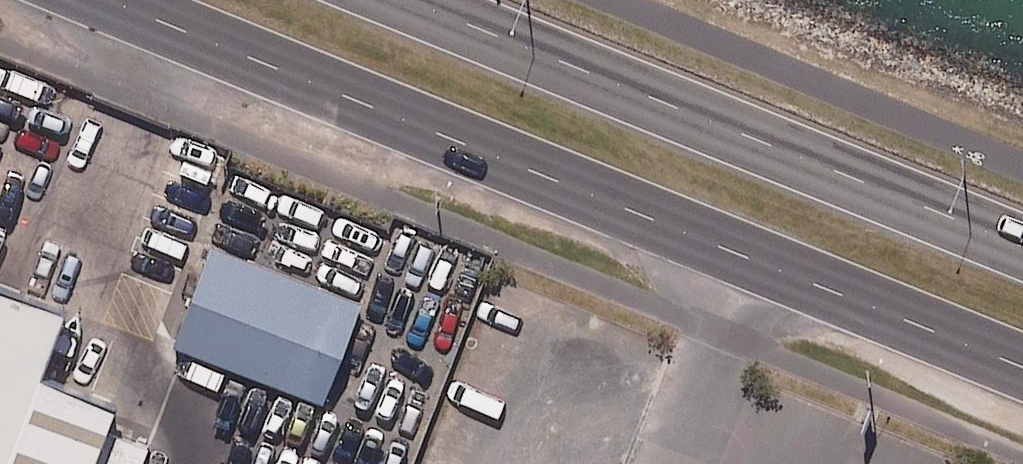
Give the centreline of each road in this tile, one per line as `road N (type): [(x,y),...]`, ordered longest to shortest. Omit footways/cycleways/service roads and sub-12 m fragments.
road 1 (secondary): [(1022,364),(123,0)]
road 2 (secondary): [(412,0),(1022,245)]

